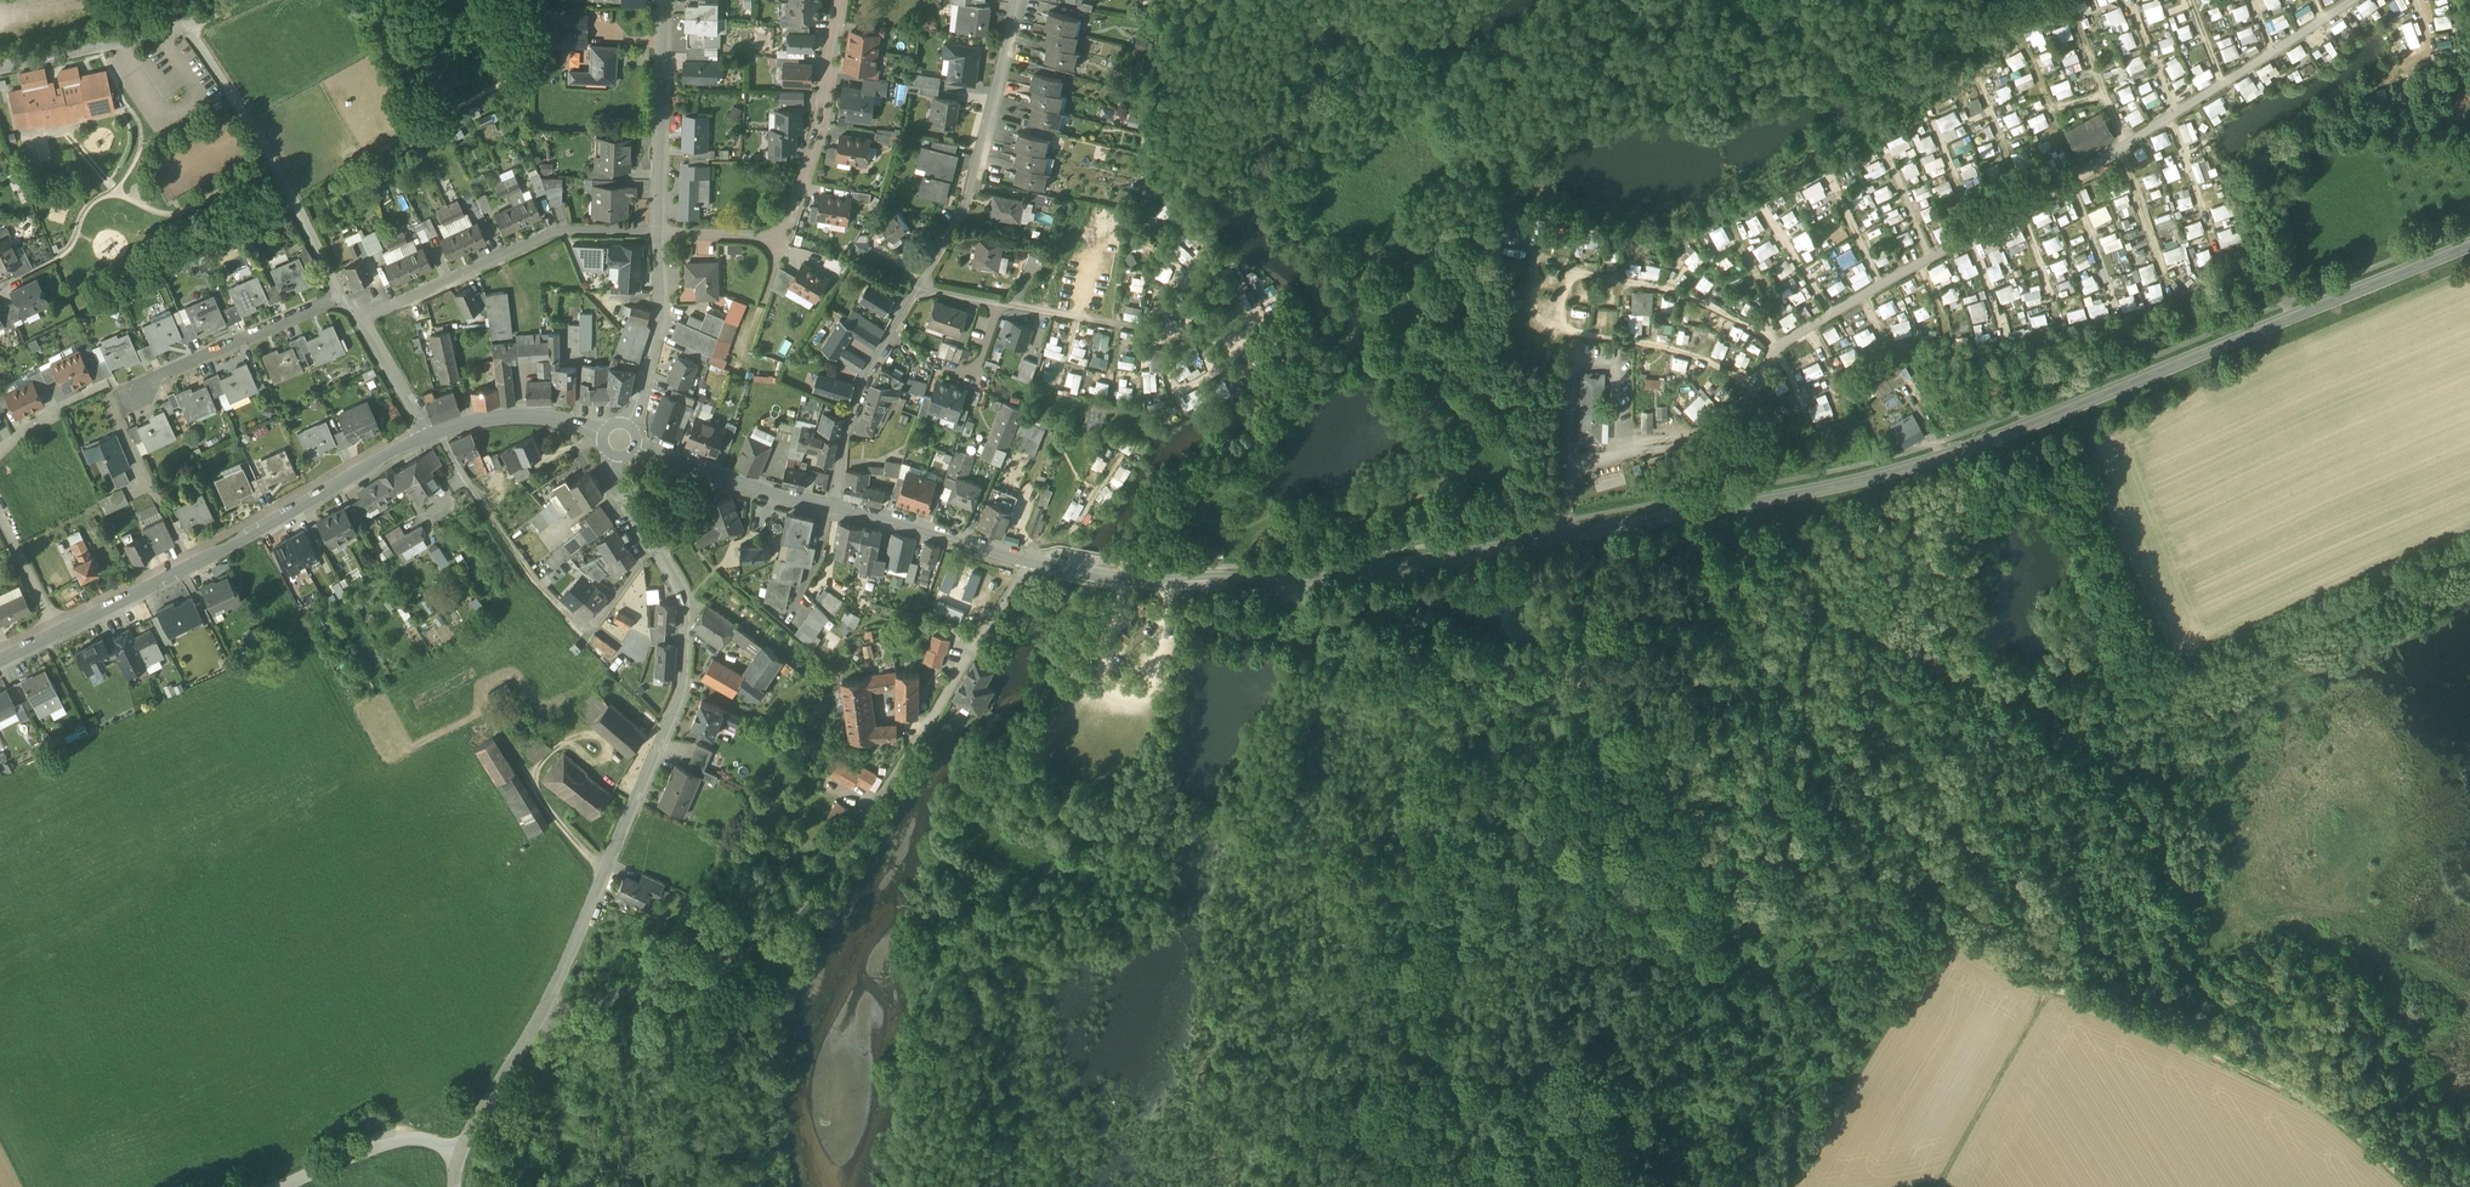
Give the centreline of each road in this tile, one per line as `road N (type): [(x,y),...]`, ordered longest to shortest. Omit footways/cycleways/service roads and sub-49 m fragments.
road 1 (tertiary): [(1297,586),(1884,475),(2469,245)]
road 2 (track): [(1455,655),(1760,740),(1806,764),(1925,908),(1997,959),(2280,1083),(2357,1134),(2414,1186)]
road 3 (residential): [(1030,559),(923,731),(812,894),(778,928),(742,952),(532,1029)]
road 4 (residential): [(532,1029),(683,688),(686,599),(652,547)]
road 5 (residential): [(0,66),(181,24),(248,116),(341,298)]
road 6 (tertiary): [(60,634),(231,550),(428,435)]
road 7 (residential): [(842,0),(824,124),(782,237),(658,233)]
road 8 (residential): [(428,435),(442,442),(532,579),(586,636),(652,547)]
road 9 (residential): [(658,233),(561,230),(361,321)]
road 10 (residential): [(917,288),(964,209),(1016,0)]
road 11 (tertiary): [(1030,559),(1126,579),(1297,586)]
road 12 (residential): [(830,508),(862,378),(917,288)]
road 13 (residential): [(666,0),(658,233)]
road 14 (track): [(2051,983),(1943,1186)]
road 15 (residential): [(341,298),(132,393)]
road 16 (tertiary): [(830,508),(1030,559)]
road 17 (tertiary): [(635,448),(830,508)]
road 18 (residential): [(658,233),(660,307),(629,427)]
road 19 (unclassified): [(274,1186),(409,1139),(459,1153)]
road 20 (tertiary): [(428,435),(521,416),(603,435)]
road 21 (residential): [(459,1153),(532,1029)]
road 22 (residential): [(1140,330),(1000,303)]
road 23 (residential): [(361,321),(428,435)]
road 24 (residential): [(60,634),(0,518)]

